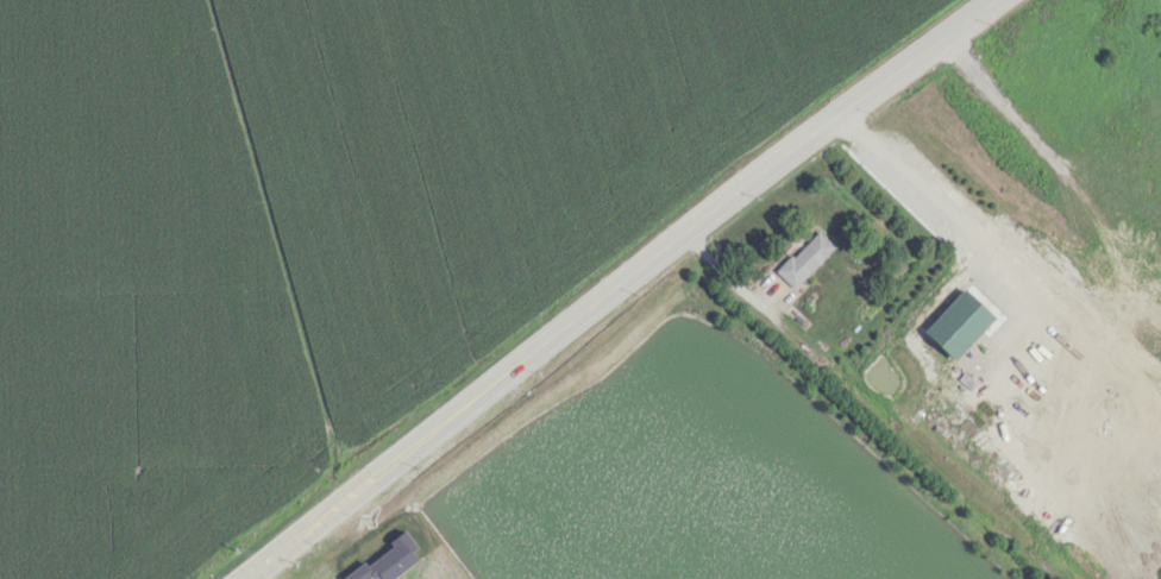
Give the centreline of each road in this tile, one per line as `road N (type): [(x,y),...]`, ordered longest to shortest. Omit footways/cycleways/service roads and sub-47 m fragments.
road 1 (secondary): [(996,0),(247,578)]

